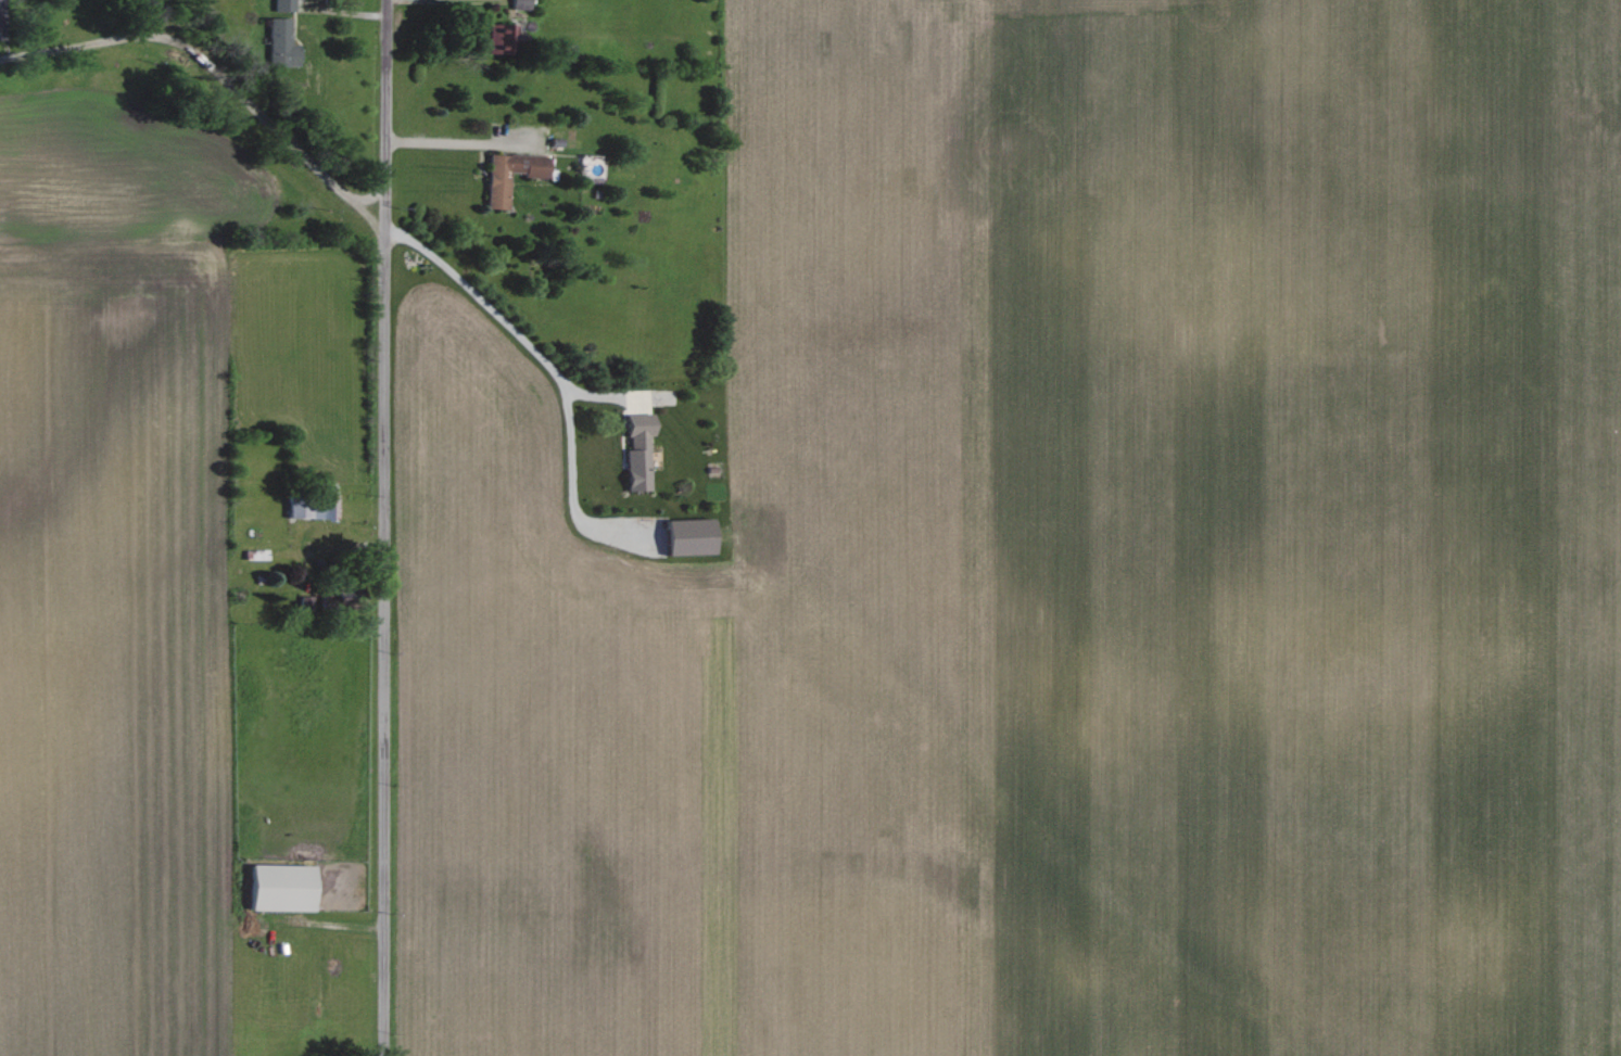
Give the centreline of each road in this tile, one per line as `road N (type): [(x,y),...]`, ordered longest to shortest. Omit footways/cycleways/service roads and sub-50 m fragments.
road 1 (residential): [(380,0),(381,1055)]

